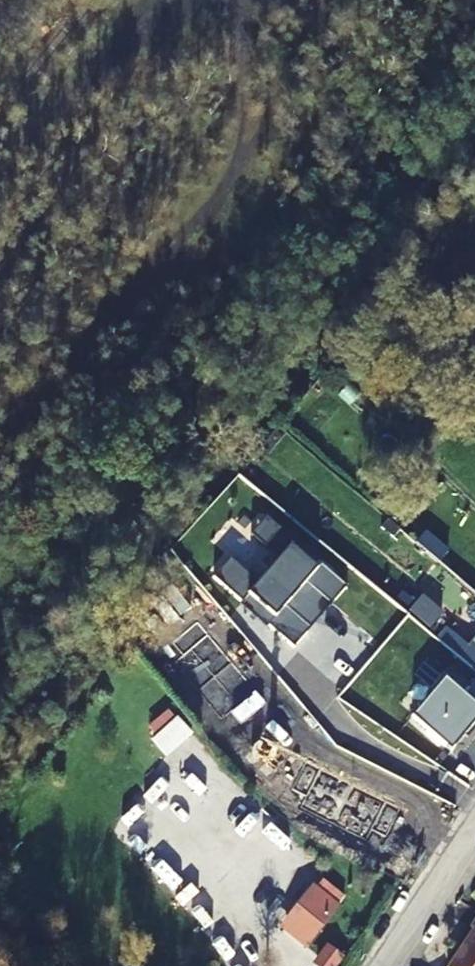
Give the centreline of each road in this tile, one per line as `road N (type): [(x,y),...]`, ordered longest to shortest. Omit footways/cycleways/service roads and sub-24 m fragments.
road 1 (residential): [(474,830),(381,965)]

